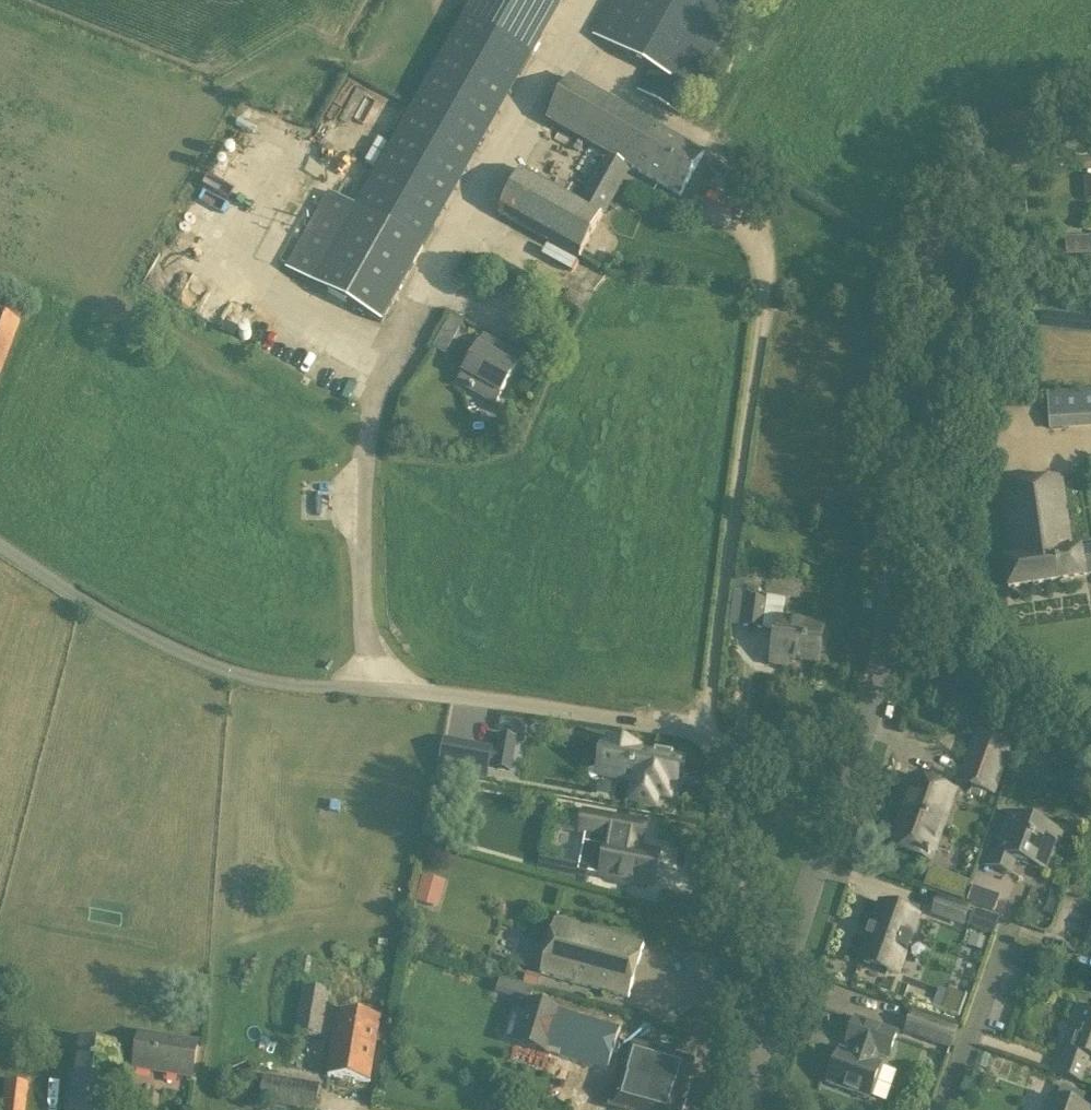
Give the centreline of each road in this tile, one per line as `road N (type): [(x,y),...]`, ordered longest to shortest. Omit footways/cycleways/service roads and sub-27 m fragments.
road 1 (residential): [(728,748),(600,716),(221,669),(117,621),(0,546)]
road 2 (residential): [(1090,133),(1033,144),(1002,161),(979,180),(938,249),(886,424),(882,632),(864,731)]
road 3 (residential): [(864,731),(798,913),(751,1082)]
road 4 (residential): [(728,748),(751,1082)]
road 5 (residential): [(943,1109),(1002,958)]
road 6 (residential): [(864,731),(728,748)]

